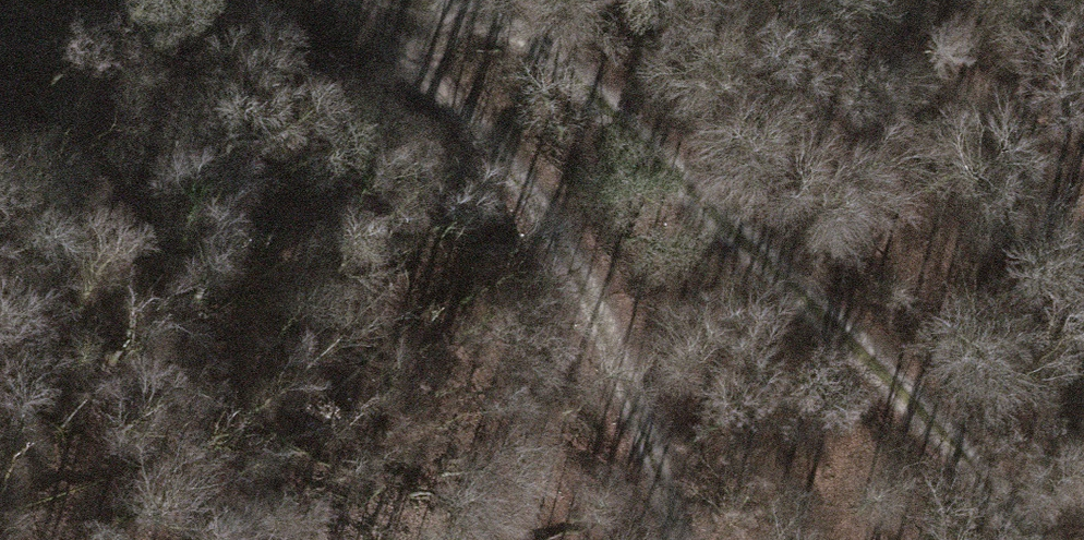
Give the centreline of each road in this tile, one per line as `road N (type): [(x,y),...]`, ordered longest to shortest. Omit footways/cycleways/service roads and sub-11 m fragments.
road 1 (track): [(1039,539),(1032,525),(503,10),(468,0)]
road 2 (track): [(672,539),(562,246),(464,115),(321,0)]

